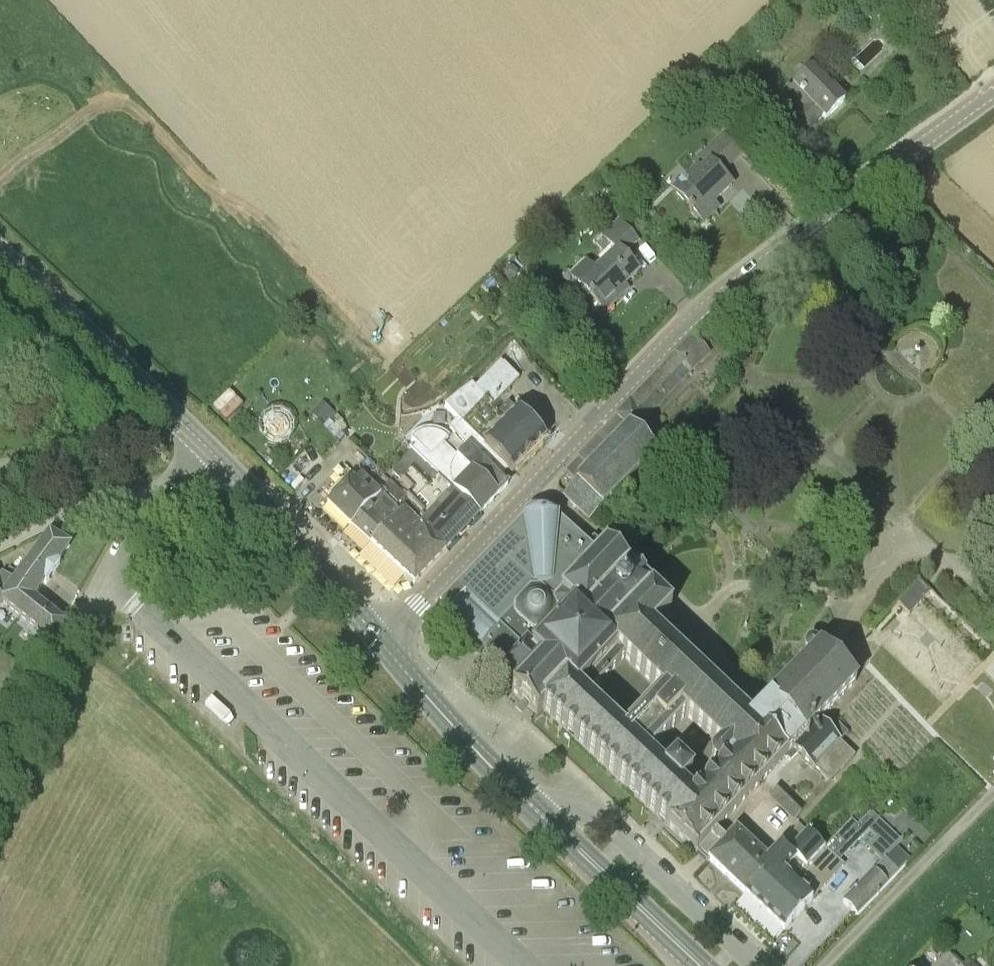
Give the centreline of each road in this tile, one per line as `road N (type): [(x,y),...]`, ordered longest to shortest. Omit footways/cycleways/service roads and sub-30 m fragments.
road 1 (tertiary): [(380,639),(705,307),(993,91)]
road 2 (secondary): [(380,639),(225,465),(0,253)]
road 3 (unclassified): [(758,965),(599,818),(538,809)]
road 4 (secondary): [(538,809),(380,639)]
road 5 (secondary): [(703,965),(538,809)]

